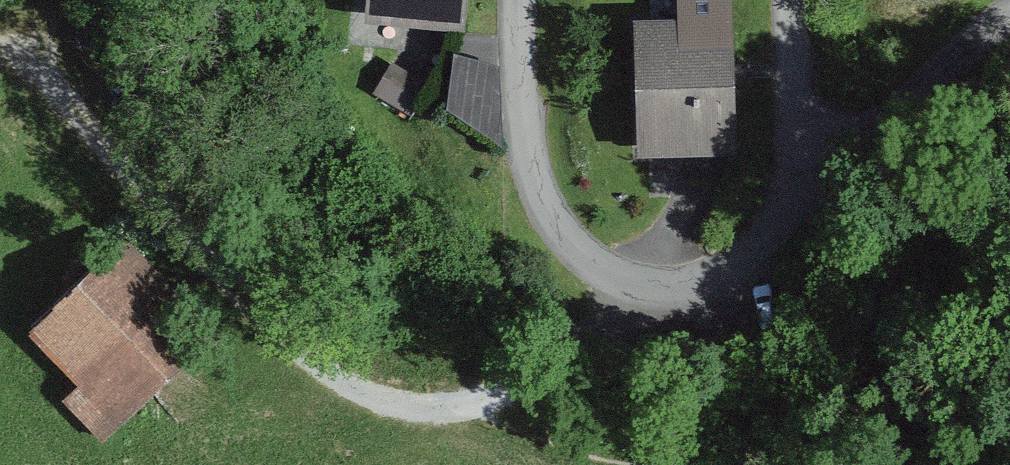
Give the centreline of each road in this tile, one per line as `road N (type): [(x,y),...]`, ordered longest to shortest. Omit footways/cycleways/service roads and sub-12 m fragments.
road 1 (track): [(636,296),(537,372),(455,408),(344,395),(240,297),(39,65),(0,41)]
road 2 (residential): [(798,212),(688,291),(636,296),(582,264),(528,139),(527,0)]
road 3 (residential): [(1009,23),(960,51),(798,212)]
road 4 (residential): [(795,0),(798,212)]

